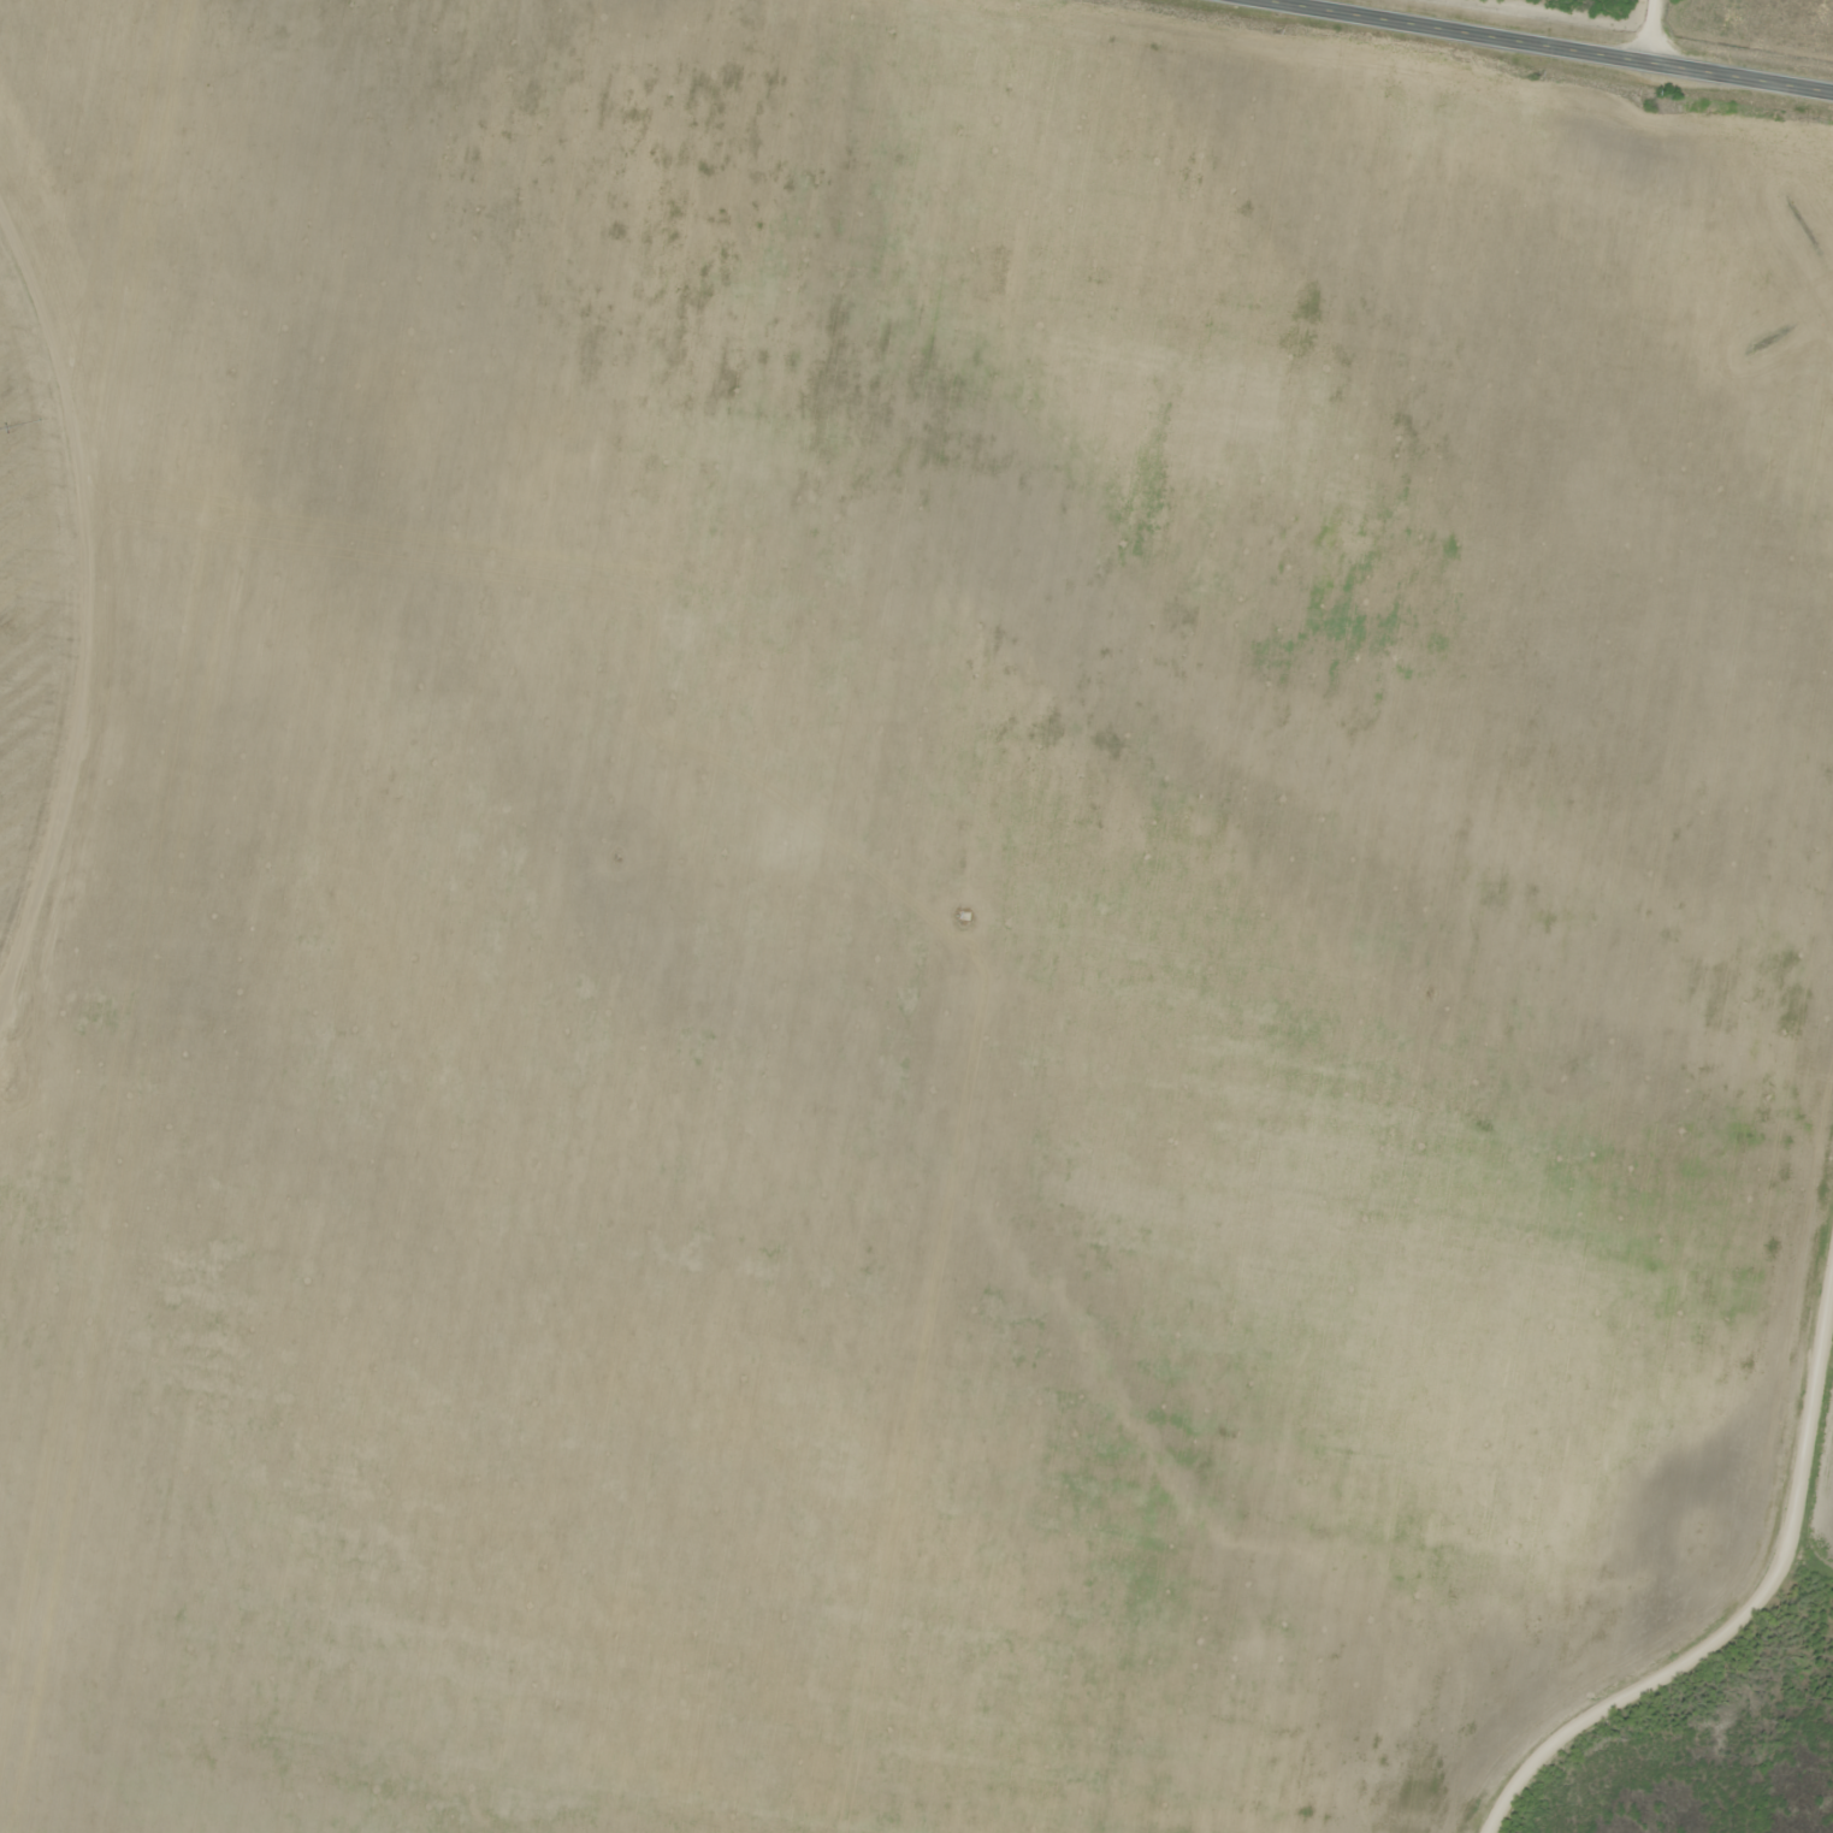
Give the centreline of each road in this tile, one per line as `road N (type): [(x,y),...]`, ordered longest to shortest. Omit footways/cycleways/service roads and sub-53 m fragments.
road 1 (residential): [(1492,1832),(1515,1788),(1557,1746),(1691,1665),(1767,1590),(1790,1542),(1832,1286)]
road 2 (secondary): [(1832,95),(1266,0)]

